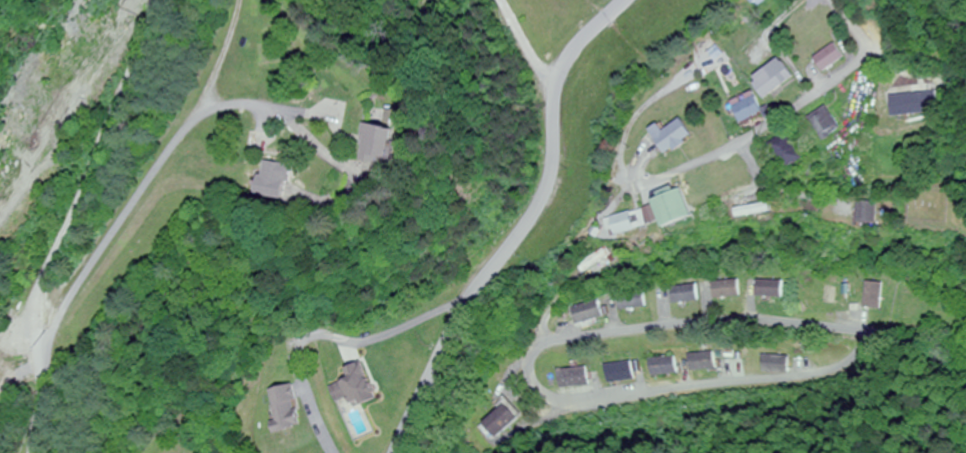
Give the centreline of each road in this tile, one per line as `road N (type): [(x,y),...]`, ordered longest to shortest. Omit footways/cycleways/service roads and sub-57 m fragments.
road 1 (residential): [(869,332),(737,319),(601,330),(544,344),(531,372),(545,399),(567,406),(800,379),(853,362),(869,332)]
road 2 (residential): [(45,354),(104,248),(189,131),(217,113),(237,106),(300,113),(371,181)]
road 3 (residential): [(40,452),(39,297),(148,44),(159,0)]
road 4 (residential): [(556,78),(554,181),(467,293),(418,384),(394,452)]
road 5 (residential): [(636,188),(695,170),(880,52),(838,0)]

